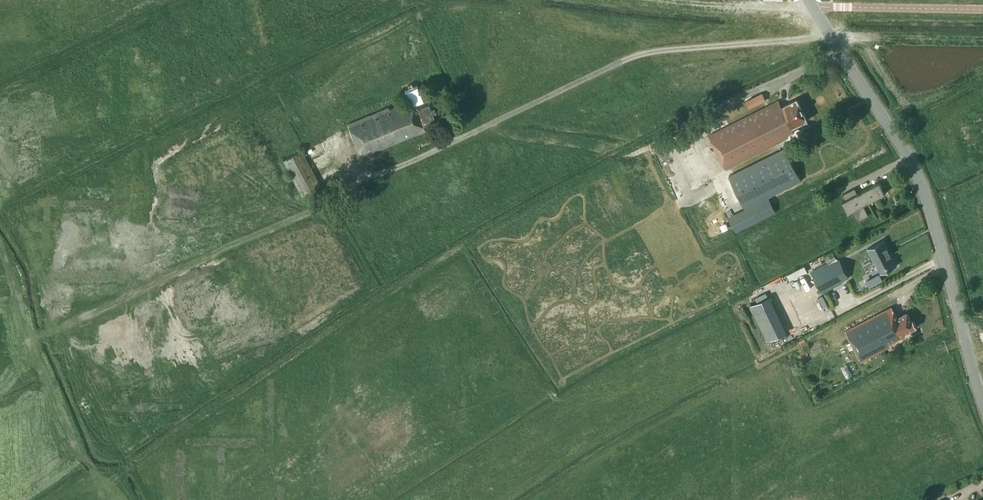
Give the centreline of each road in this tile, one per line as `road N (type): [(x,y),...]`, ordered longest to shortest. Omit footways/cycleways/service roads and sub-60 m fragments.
road 1 (tertiary): [(977,378),(926,195),(809,0)]

